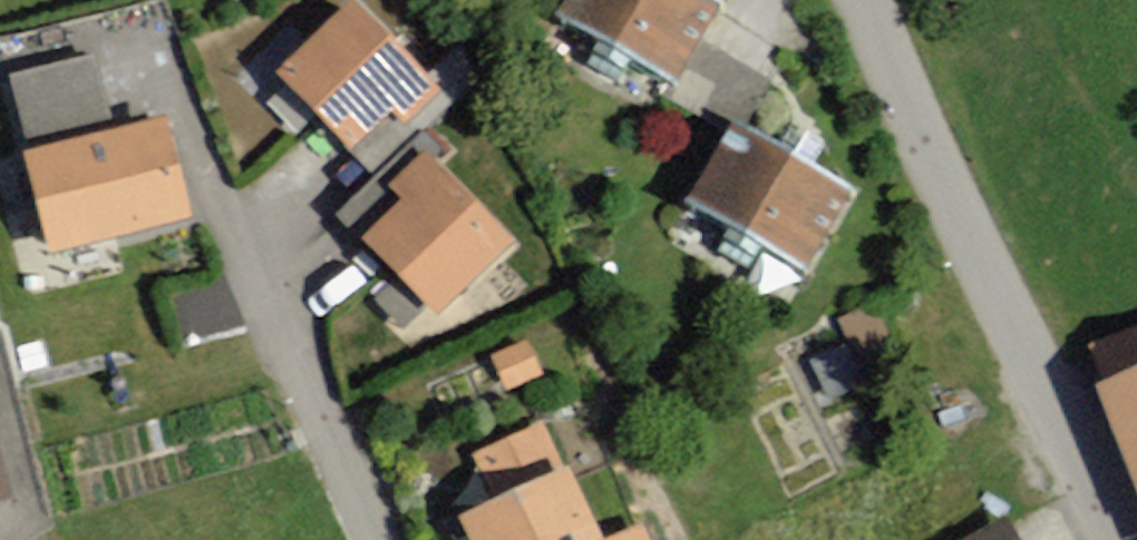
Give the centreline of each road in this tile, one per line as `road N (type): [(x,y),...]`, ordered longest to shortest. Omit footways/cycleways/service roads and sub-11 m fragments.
road 1 (unclassified): [(1109,539),(1010,343),(877,0)]
road 2 (residential): [(250,228),(291,363),(372,539)]

